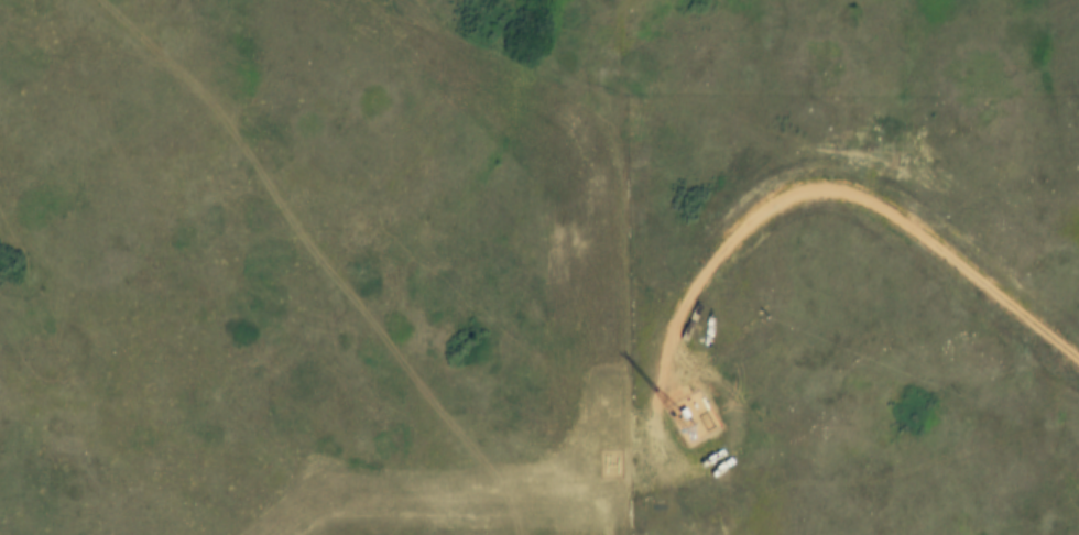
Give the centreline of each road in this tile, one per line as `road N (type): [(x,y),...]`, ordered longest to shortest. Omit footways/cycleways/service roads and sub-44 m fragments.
road 1 (track): [(98,0),(210,98),(432,400),(445,432),(445,487),(407,534)]

